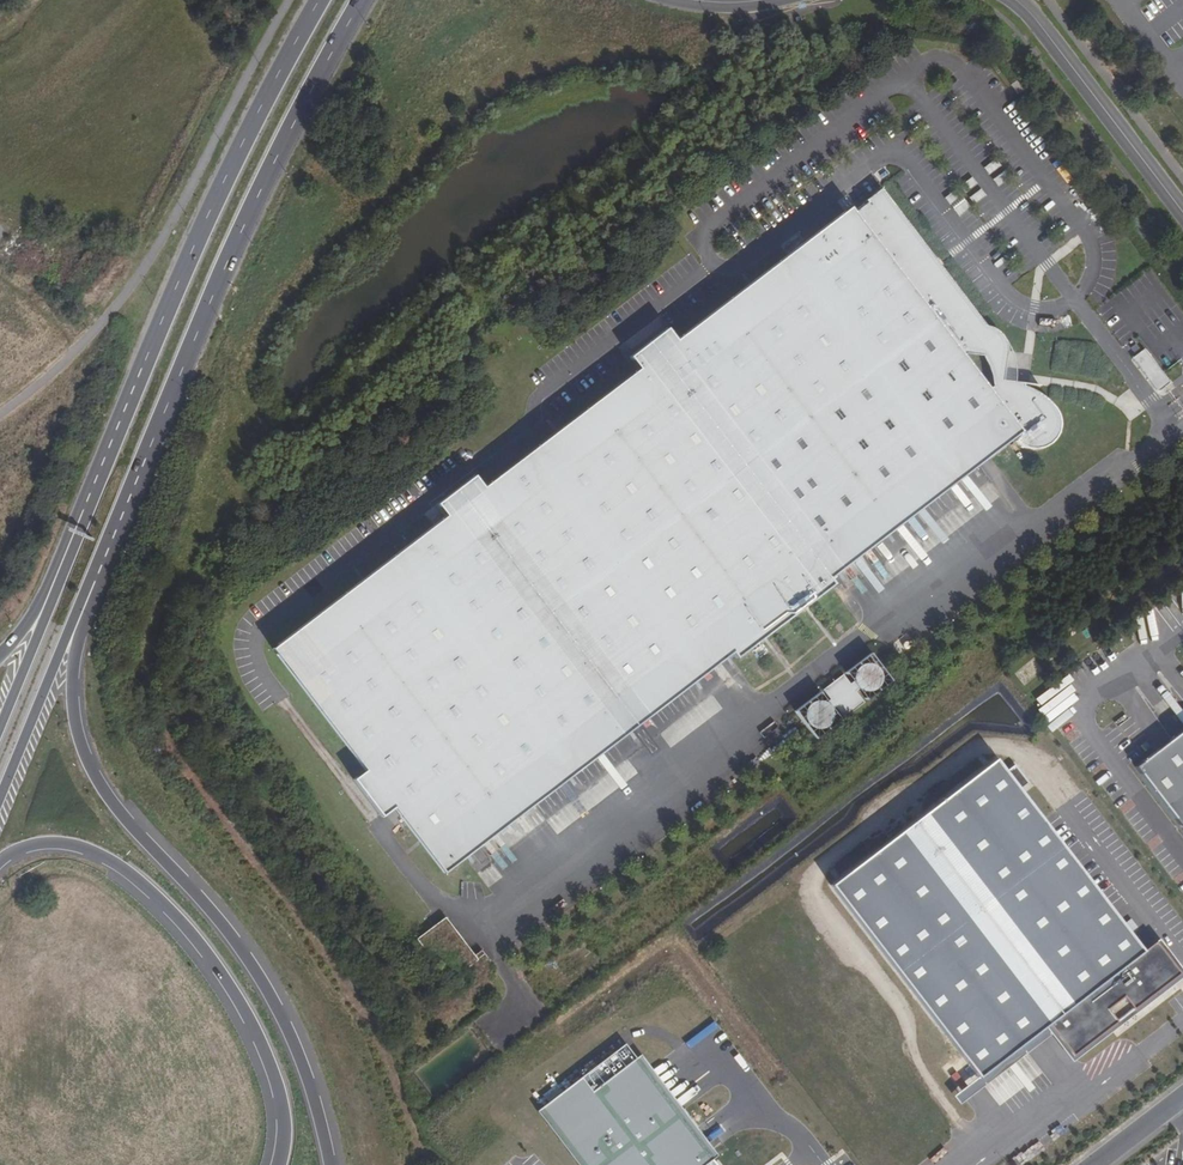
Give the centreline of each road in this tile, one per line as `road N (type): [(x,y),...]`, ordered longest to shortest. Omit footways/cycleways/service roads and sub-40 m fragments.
road 1 (motorway): [(328,1164),(312,1096),(250,971),(112,803),(88,762),(74,692),(94,585)]
road 2 (primary): [(94,585),(240,233),(362,0)]
road 3 (primary): [(320,0),(231,172),(77,528)]
road 4 (motorway): [(0,864),(37,845),(77,845),(161,899),(238,995),(263,1045),(282,1103),(277,1164)]
road 5 (unclassified): [(1016,0),(1182,212)]
road 6 (primary): [(0,799),(94,585)]
road 7 (primary): [(77,528),(0,725)]
road 8 (motorway): [(77,528),(32,617),(0,656)]

